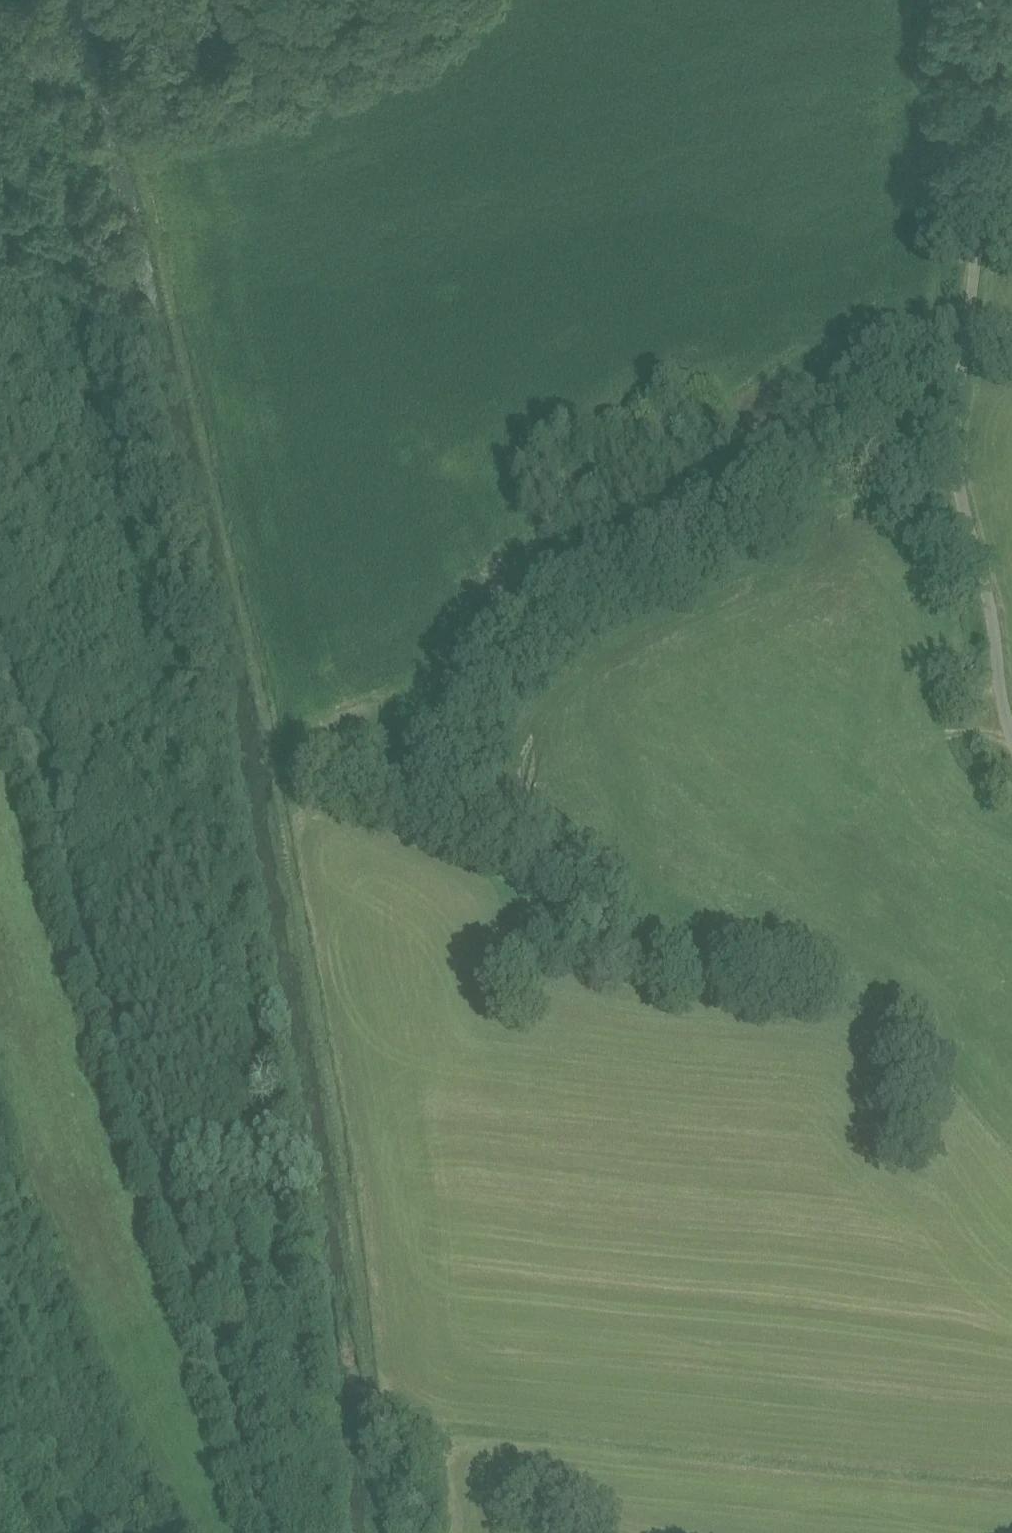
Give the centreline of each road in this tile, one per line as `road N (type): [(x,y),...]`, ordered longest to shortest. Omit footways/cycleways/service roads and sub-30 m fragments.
road 1 (unclassified): [(1011,741),(959,459),(993,110),(996,0)]

